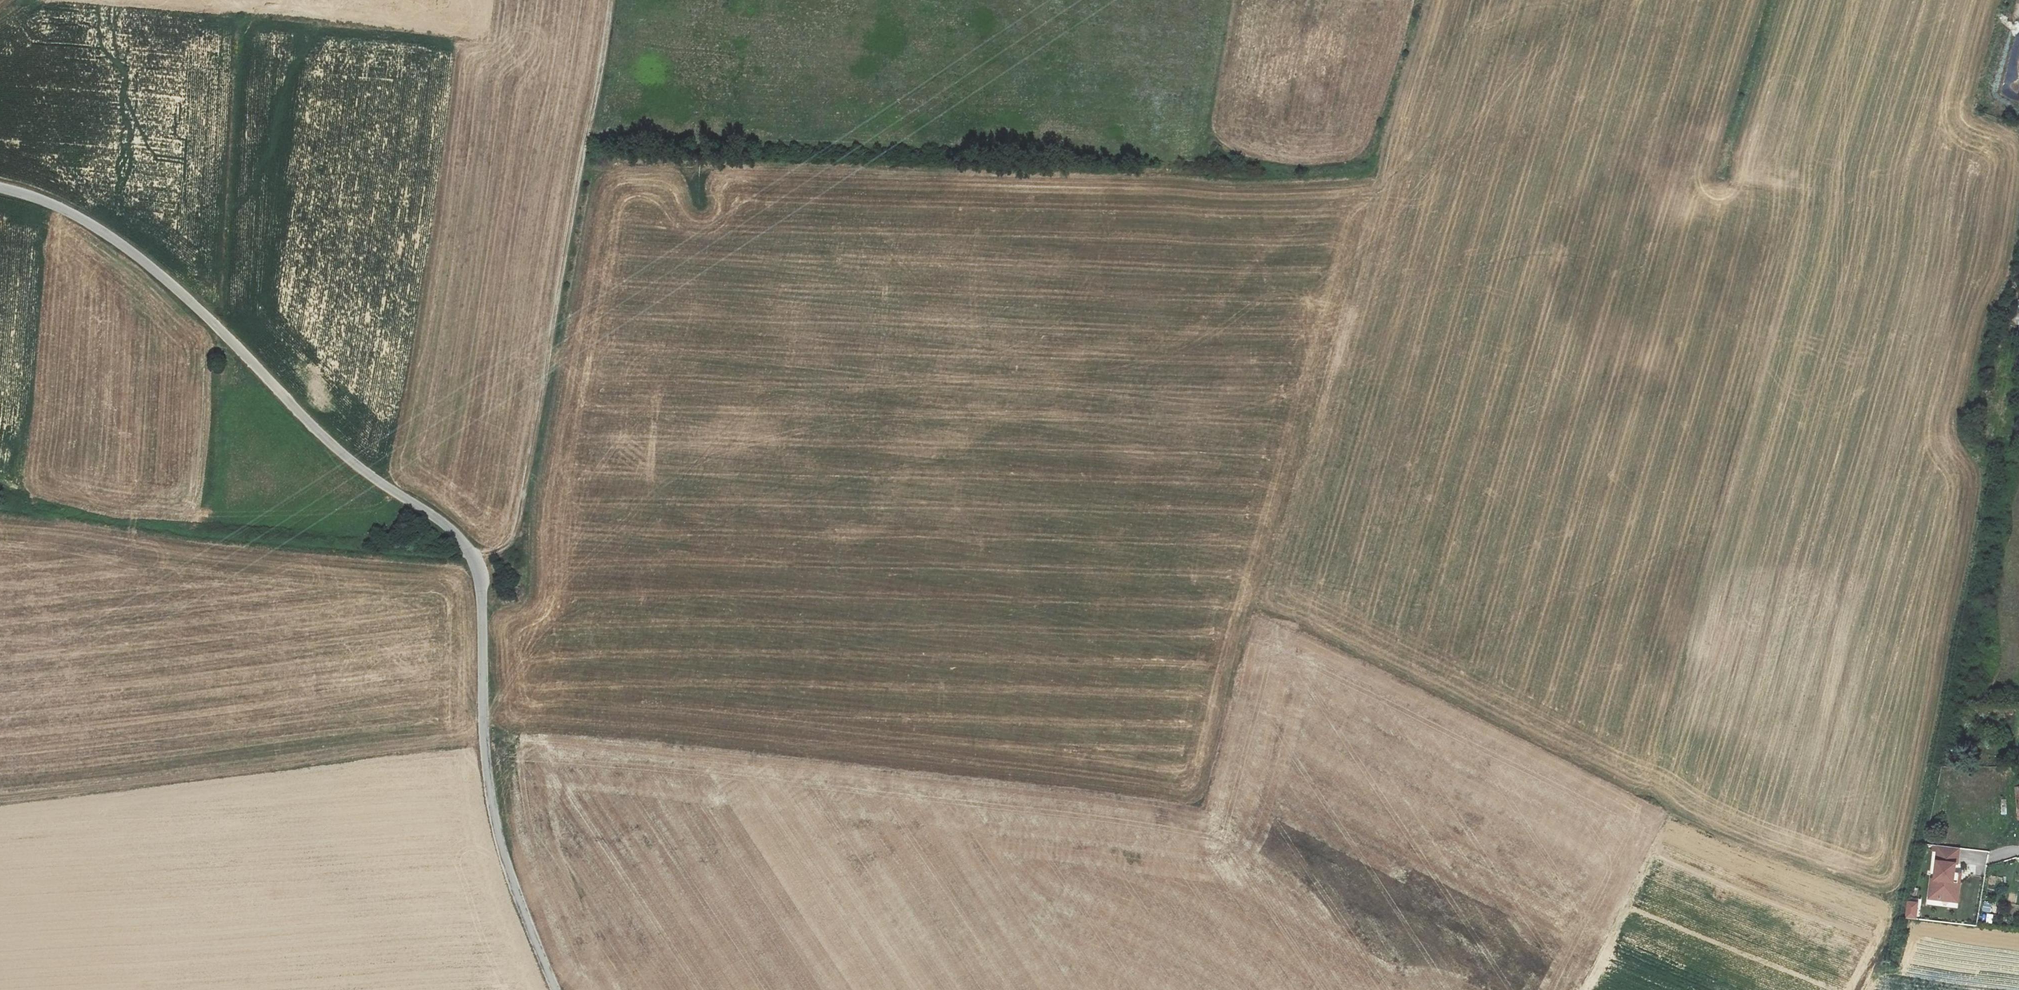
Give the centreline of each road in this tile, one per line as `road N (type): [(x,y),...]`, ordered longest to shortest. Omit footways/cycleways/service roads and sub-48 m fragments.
road 1 (unclassified): [(0,187),(64,209),(149,266),(326,440),(459,537),(480,584),(493,805),(556,989)]
road 2 (track): [(607,0),(520,498),(498,549),(471,555)]

